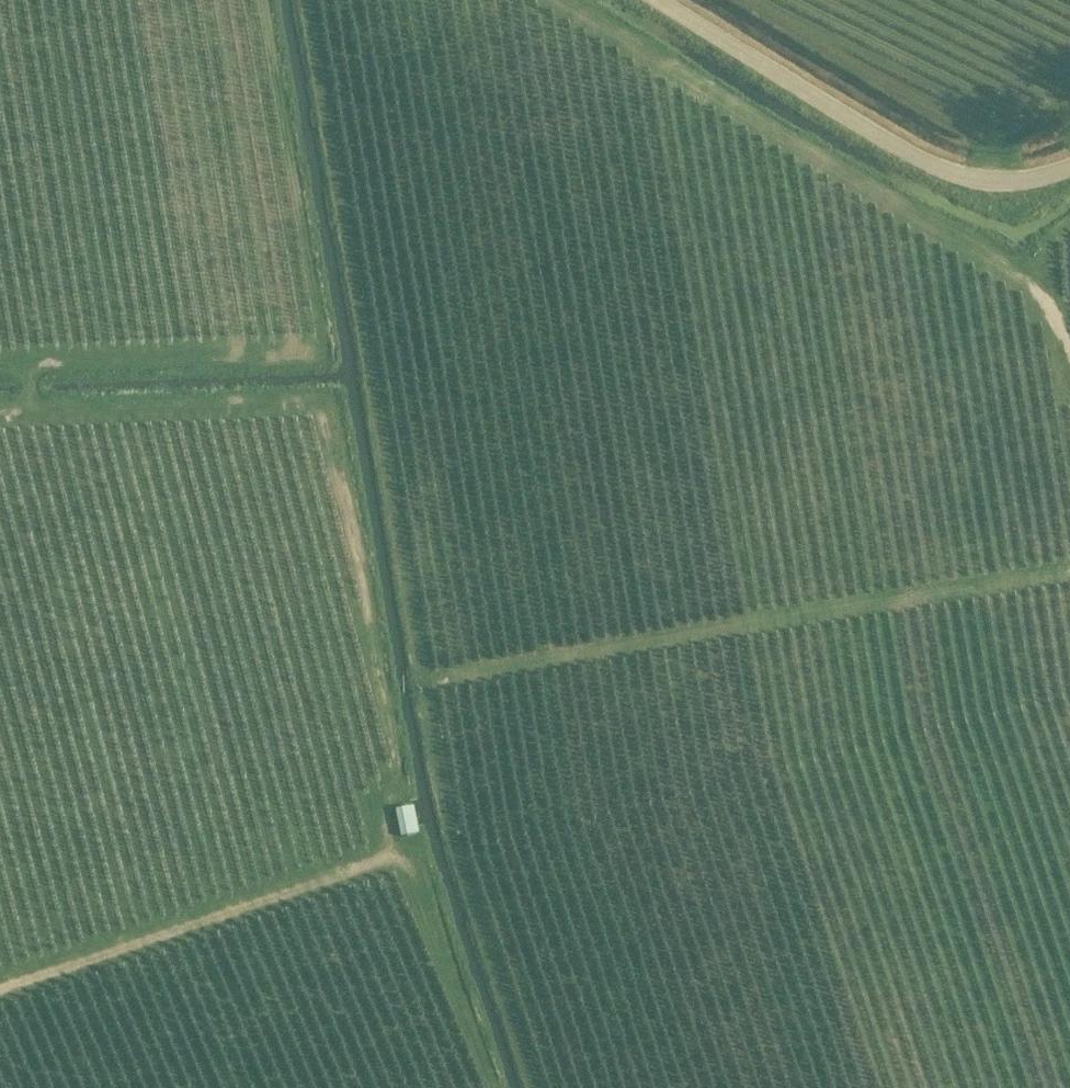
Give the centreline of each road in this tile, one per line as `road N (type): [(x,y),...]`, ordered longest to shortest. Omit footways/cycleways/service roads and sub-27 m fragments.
road 1 (unclassified): [(1069,179),(1034,199),(989,199),(943,185),(643,0)]

